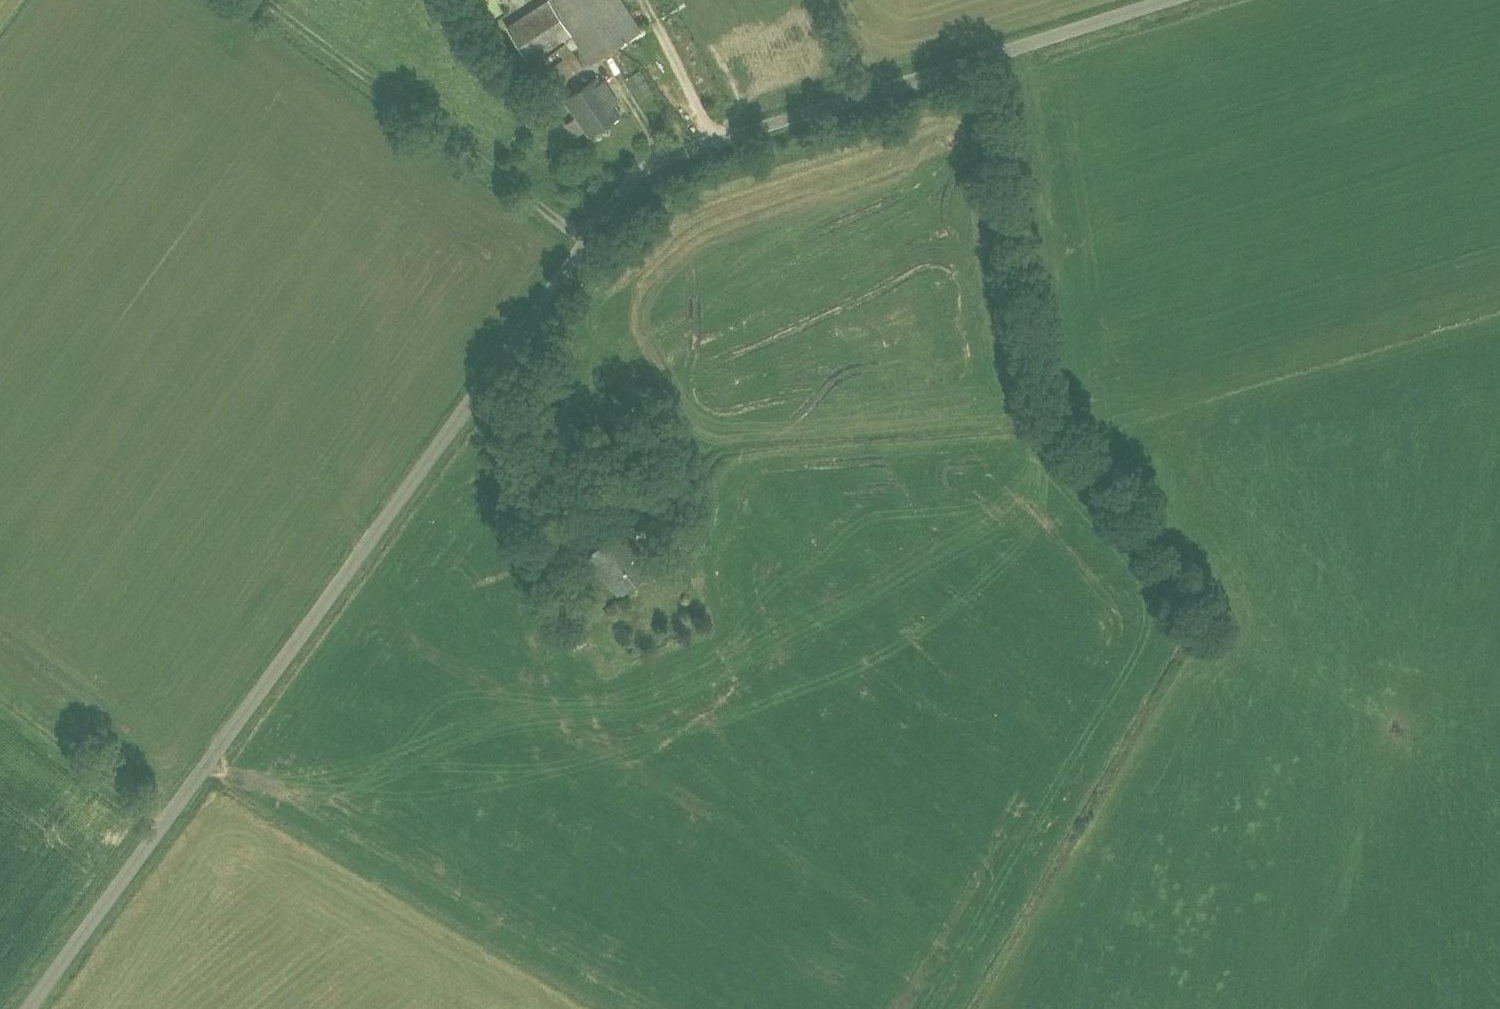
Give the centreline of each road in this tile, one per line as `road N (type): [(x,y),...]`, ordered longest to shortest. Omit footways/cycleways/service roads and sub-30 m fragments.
road 1 (unclassified): [(32,1008),(633,181),(1175,0)]

